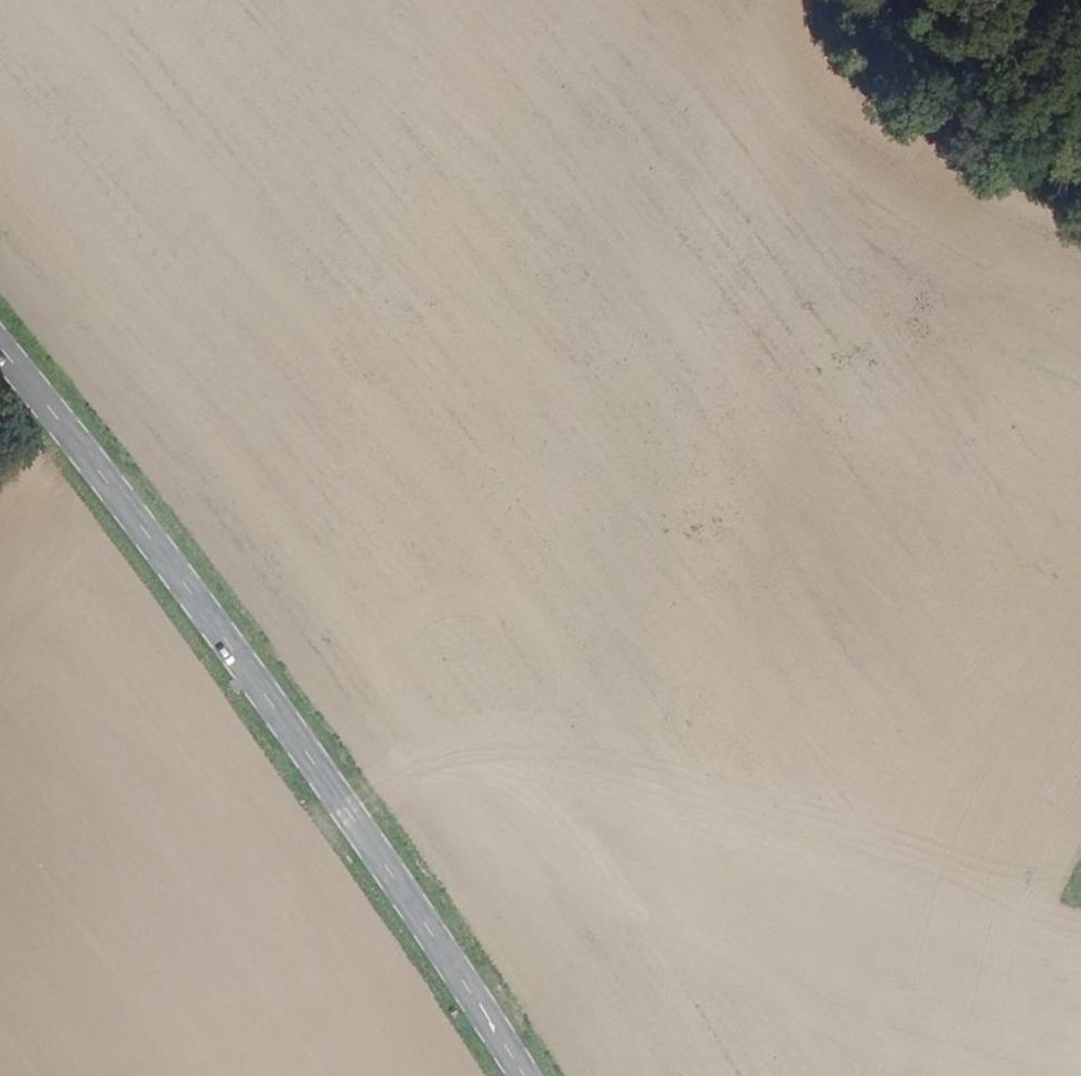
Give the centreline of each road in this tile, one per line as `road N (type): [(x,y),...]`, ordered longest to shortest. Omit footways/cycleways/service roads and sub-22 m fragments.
road 1 (tertiary): [(526,1075),(481,1001),(0,351)]

